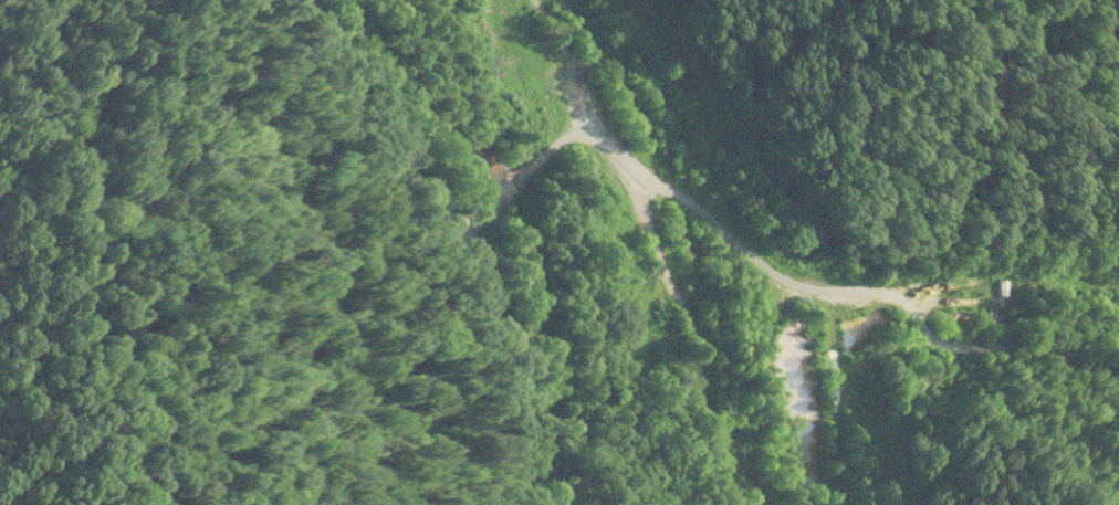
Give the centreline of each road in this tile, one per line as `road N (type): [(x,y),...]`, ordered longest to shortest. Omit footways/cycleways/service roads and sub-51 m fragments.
road 1 (residential): [(519,504),(496,351),(449,225),(388,126),(289,0)]

